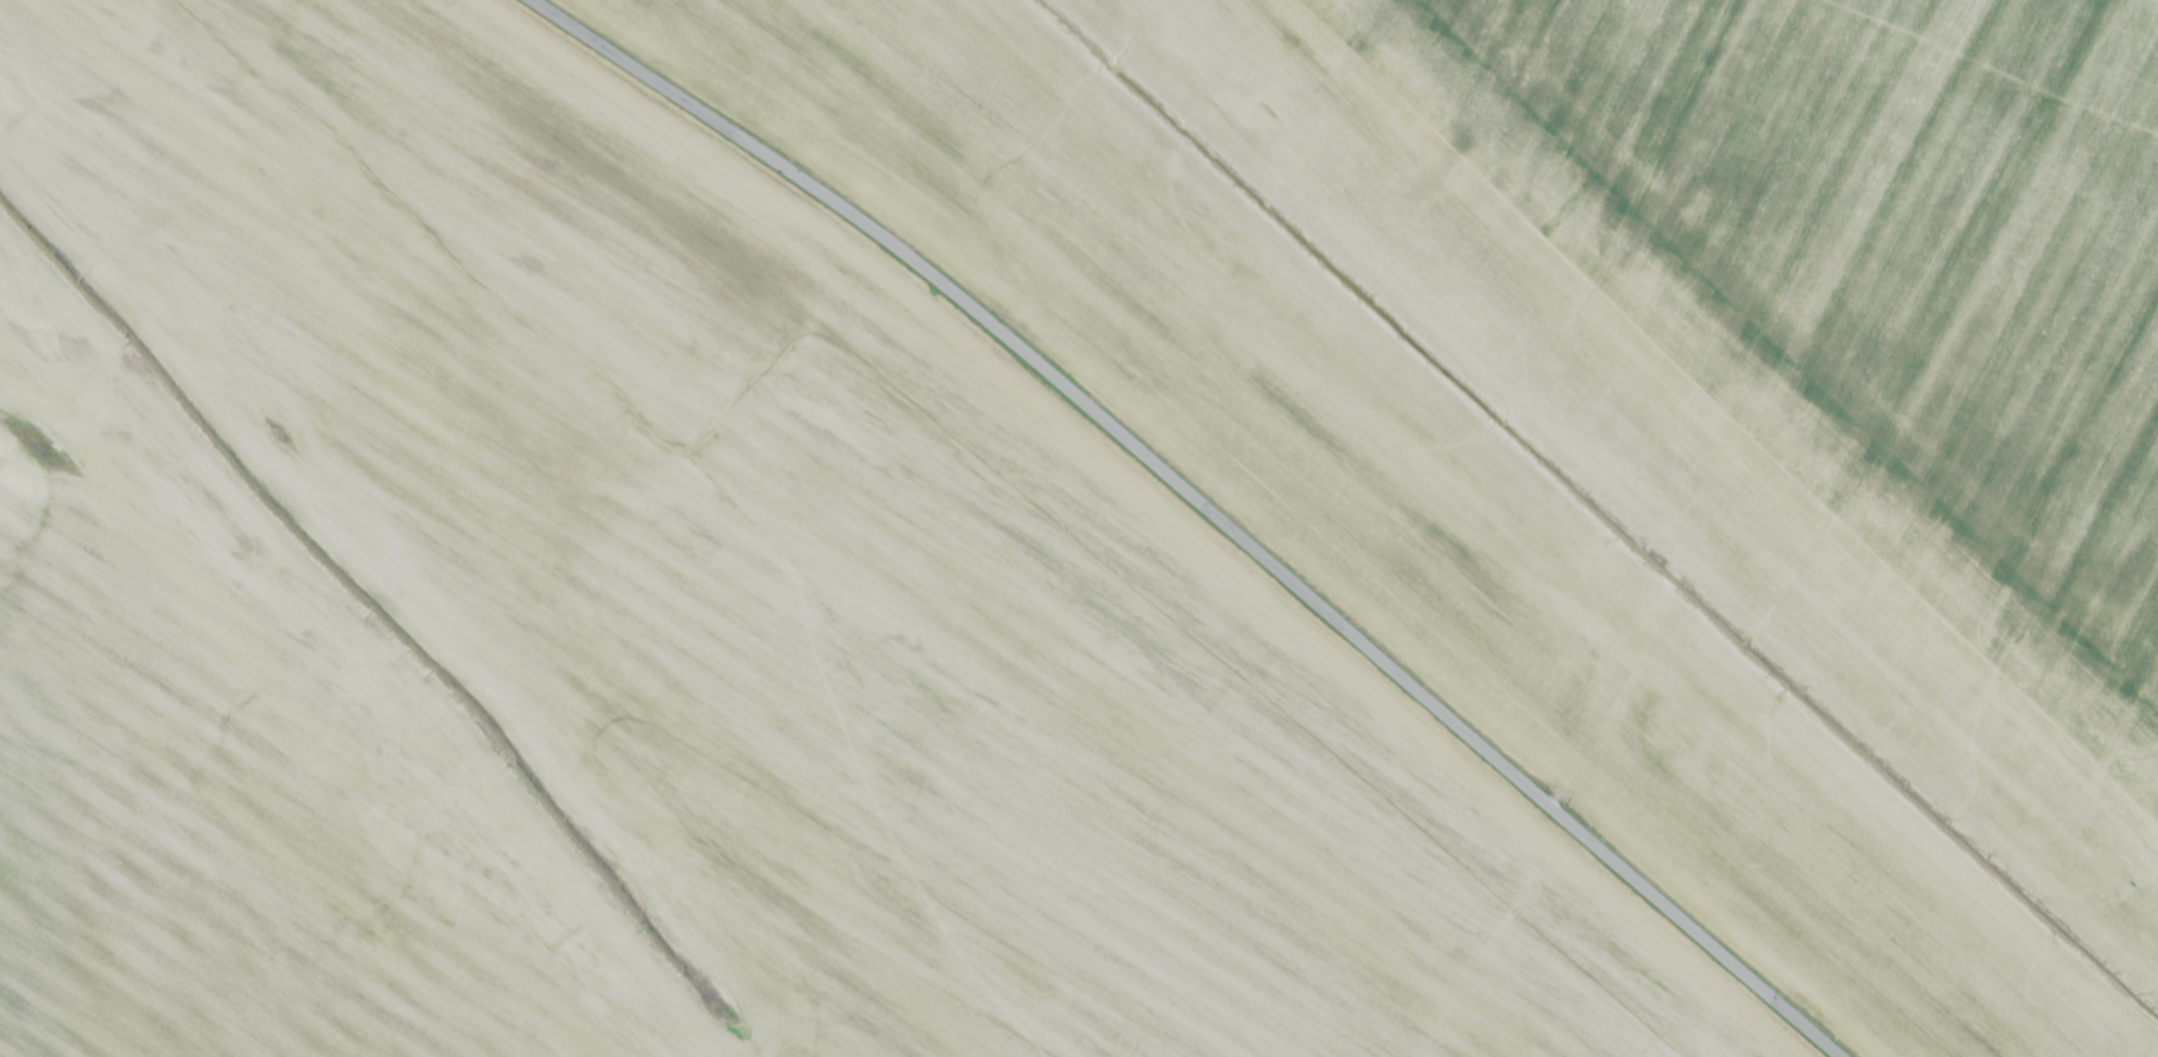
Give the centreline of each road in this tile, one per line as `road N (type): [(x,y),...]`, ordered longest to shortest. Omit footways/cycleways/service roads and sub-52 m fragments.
road 1 (tertiary): [(1839,1056),(1025,353),(839,204),(531,0)]

